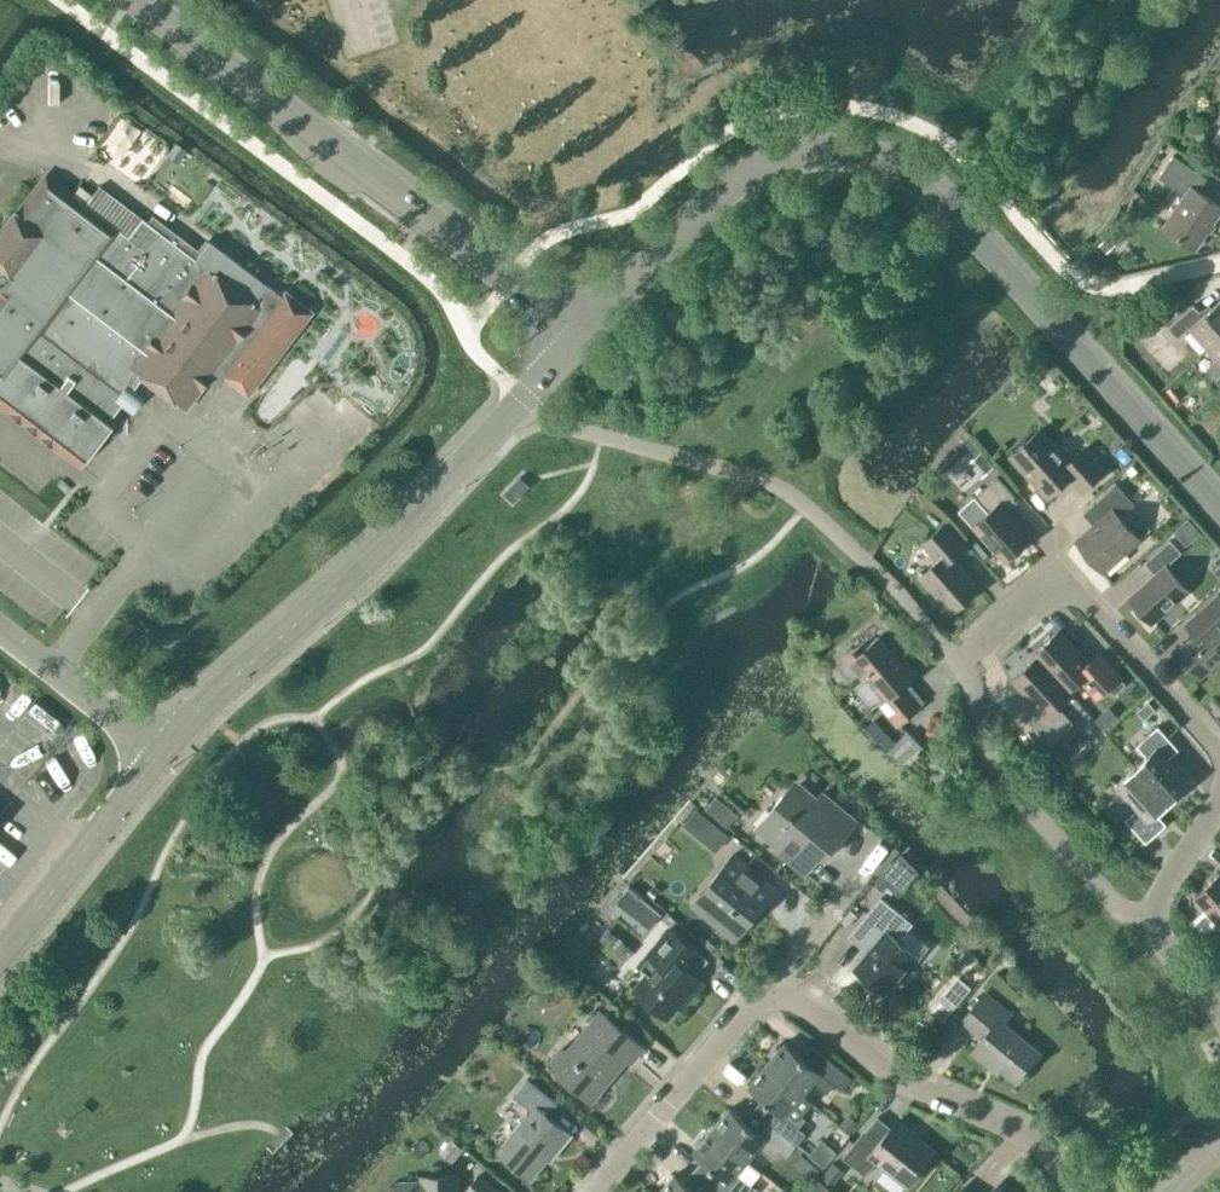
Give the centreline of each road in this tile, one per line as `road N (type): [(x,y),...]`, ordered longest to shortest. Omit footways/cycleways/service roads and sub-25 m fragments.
road 1 (secondary): [(1219,506),(934,190),(866,154),(792,153),(747,170),(583,335)]
road 2 (residential): [(1149,929),(1106,901),(999,778),(979,741),(959,660),(1058,575),(1219,760)]
road 3 (secondary): [(161,757),(214,694),(411,518),(583,335)]
road 4 (secondary): [(583,335),(140,0)]
road 5 (residential): [(768,997),(809,1007),(902,1081),(1016,1127),(1088,1191)]
road 6 (residential): [(595,1191),(768,997)]
road 7 (secondary): [(0,959),(161,757)]
road 8 (tertiary): [(0,630),(161,757)]

